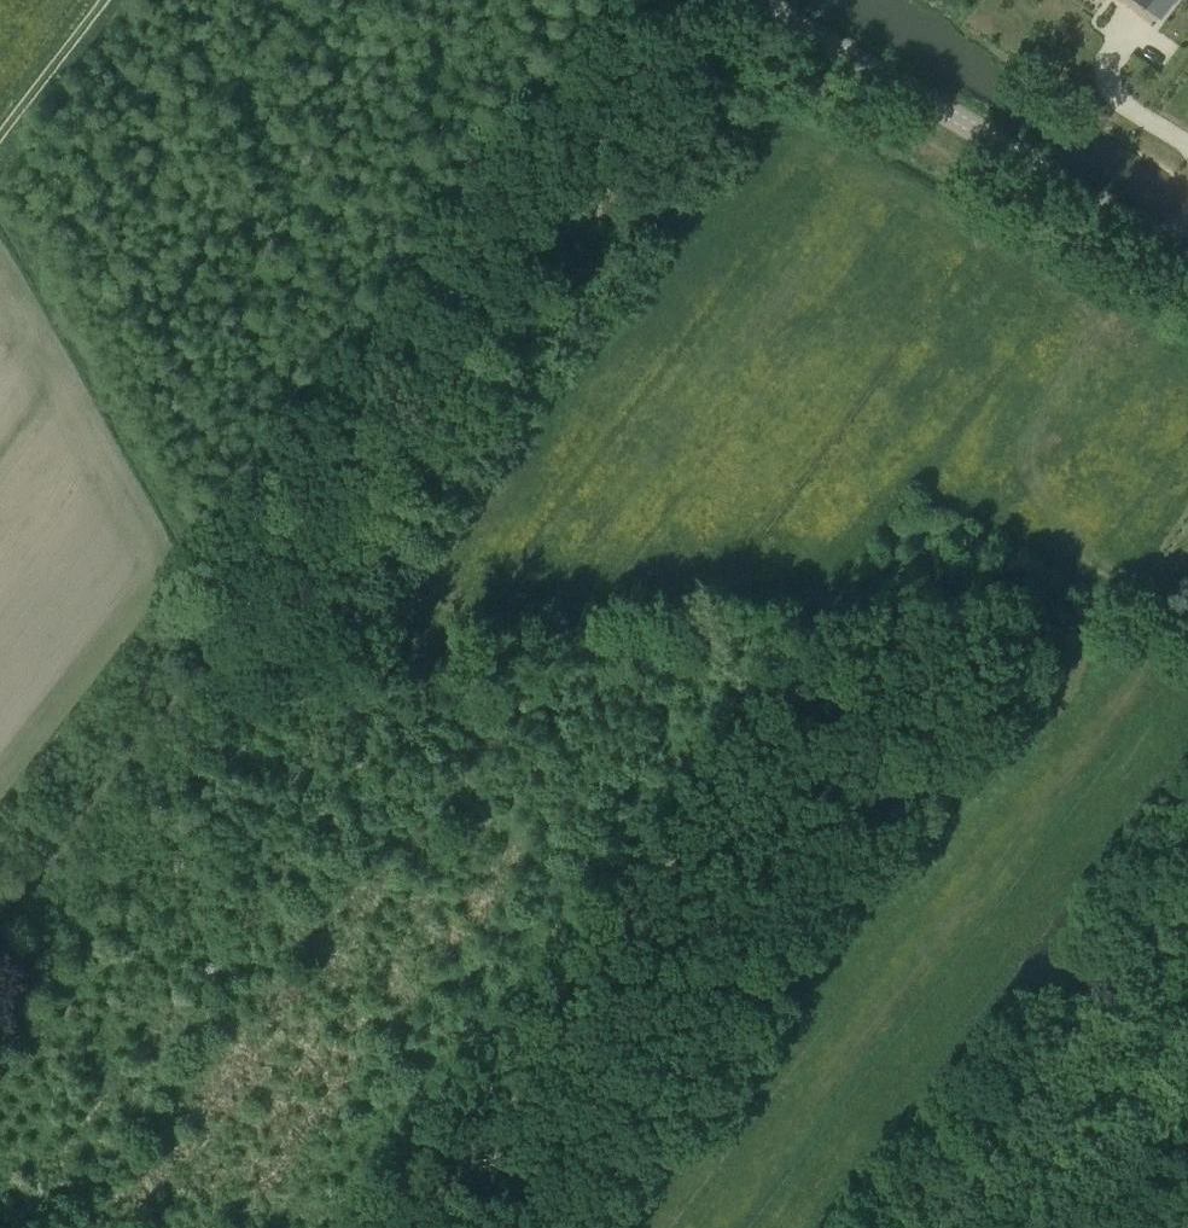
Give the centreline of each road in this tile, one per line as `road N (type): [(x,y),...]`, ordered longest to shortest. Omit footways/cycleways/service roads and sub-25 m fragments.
road 1 (track): [(0,924),(175,694),(203,669),(236,655),(632,647),(1187,619)]
road 2 (tertiary): [(1187,249),(752,0)]

